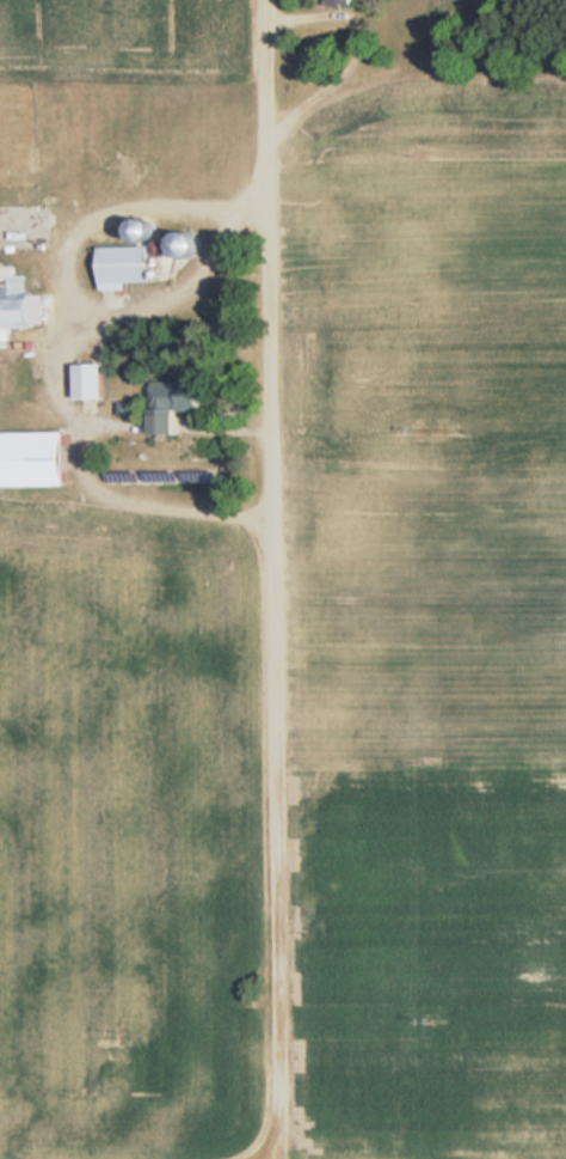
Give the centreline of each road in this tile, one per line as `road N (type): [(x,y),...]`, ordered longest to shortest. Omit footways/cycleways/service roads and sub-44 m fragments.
road 1 (residential): [(285,1158),(269,0)]

